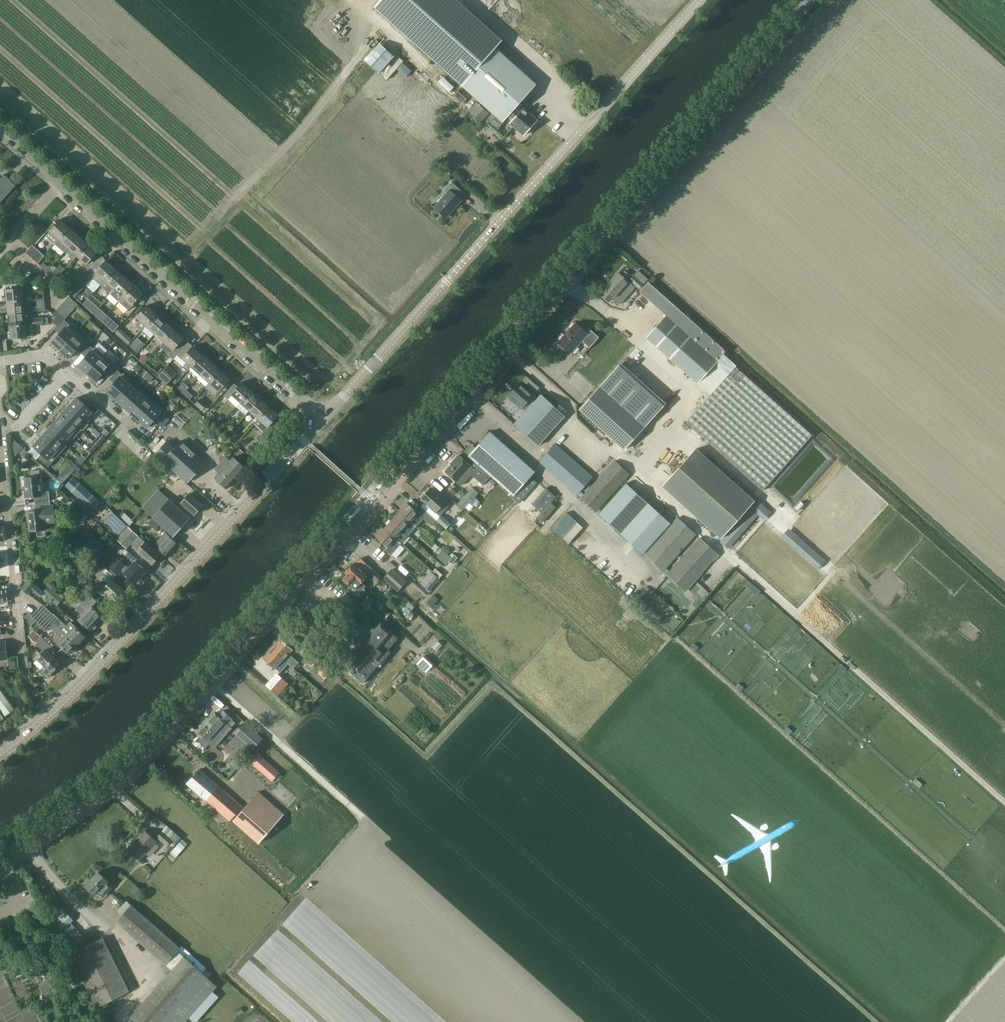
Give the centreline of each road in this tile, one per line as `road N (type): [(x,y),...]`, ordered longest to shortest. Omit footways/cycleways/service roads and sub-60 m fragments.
road 1 (secondary): [(386,479),(810,0)]
road 2 (secondary): [(0,858),(133,758),(348,520)]
road 3 (tertiary): [(51,712),(322,419)]
road 4 (tertiary): [(698,0),(447,280)]
road 5 (track): [(1004,803),(726,553)]
road 6 (residential): [(322,419),(62,182)]
road 7 (residential): [(51,712),(25,684),(22,665),(0,438)]
road 8 (track): [(123,1021),(151,978),(62,891),(25,841)]
road 9 (track): [(363,818),(207,678)]
road 10 (tertiary): [(322,419),(447,280)]

